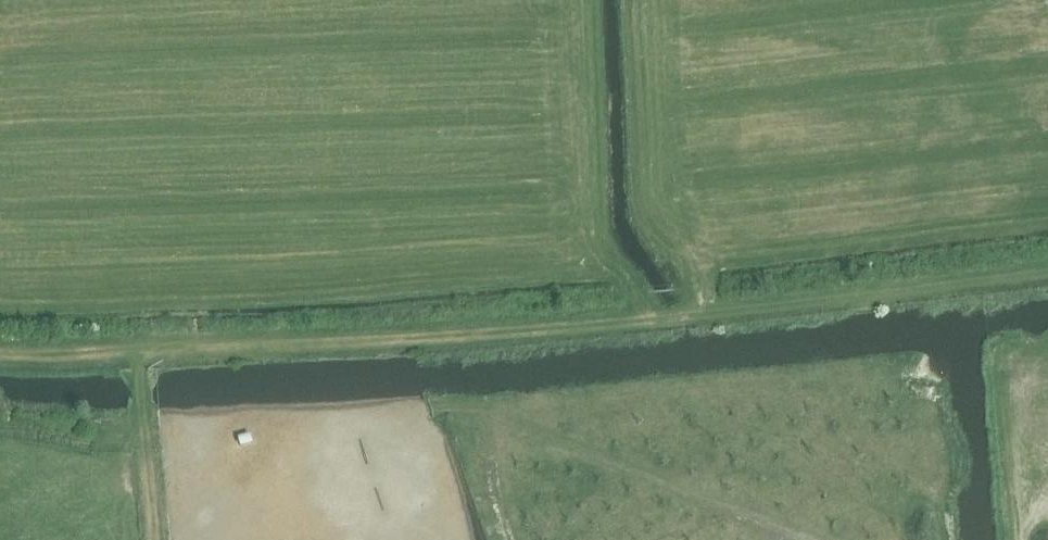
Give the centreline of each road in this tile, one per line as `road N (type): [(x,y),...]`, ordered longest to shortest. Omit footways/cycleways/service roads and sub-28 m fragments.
road 1 (track): [(145,352),(720,309),(1047,266)]
road 2 (track): [(157,539),(145,352),(0,356)]

